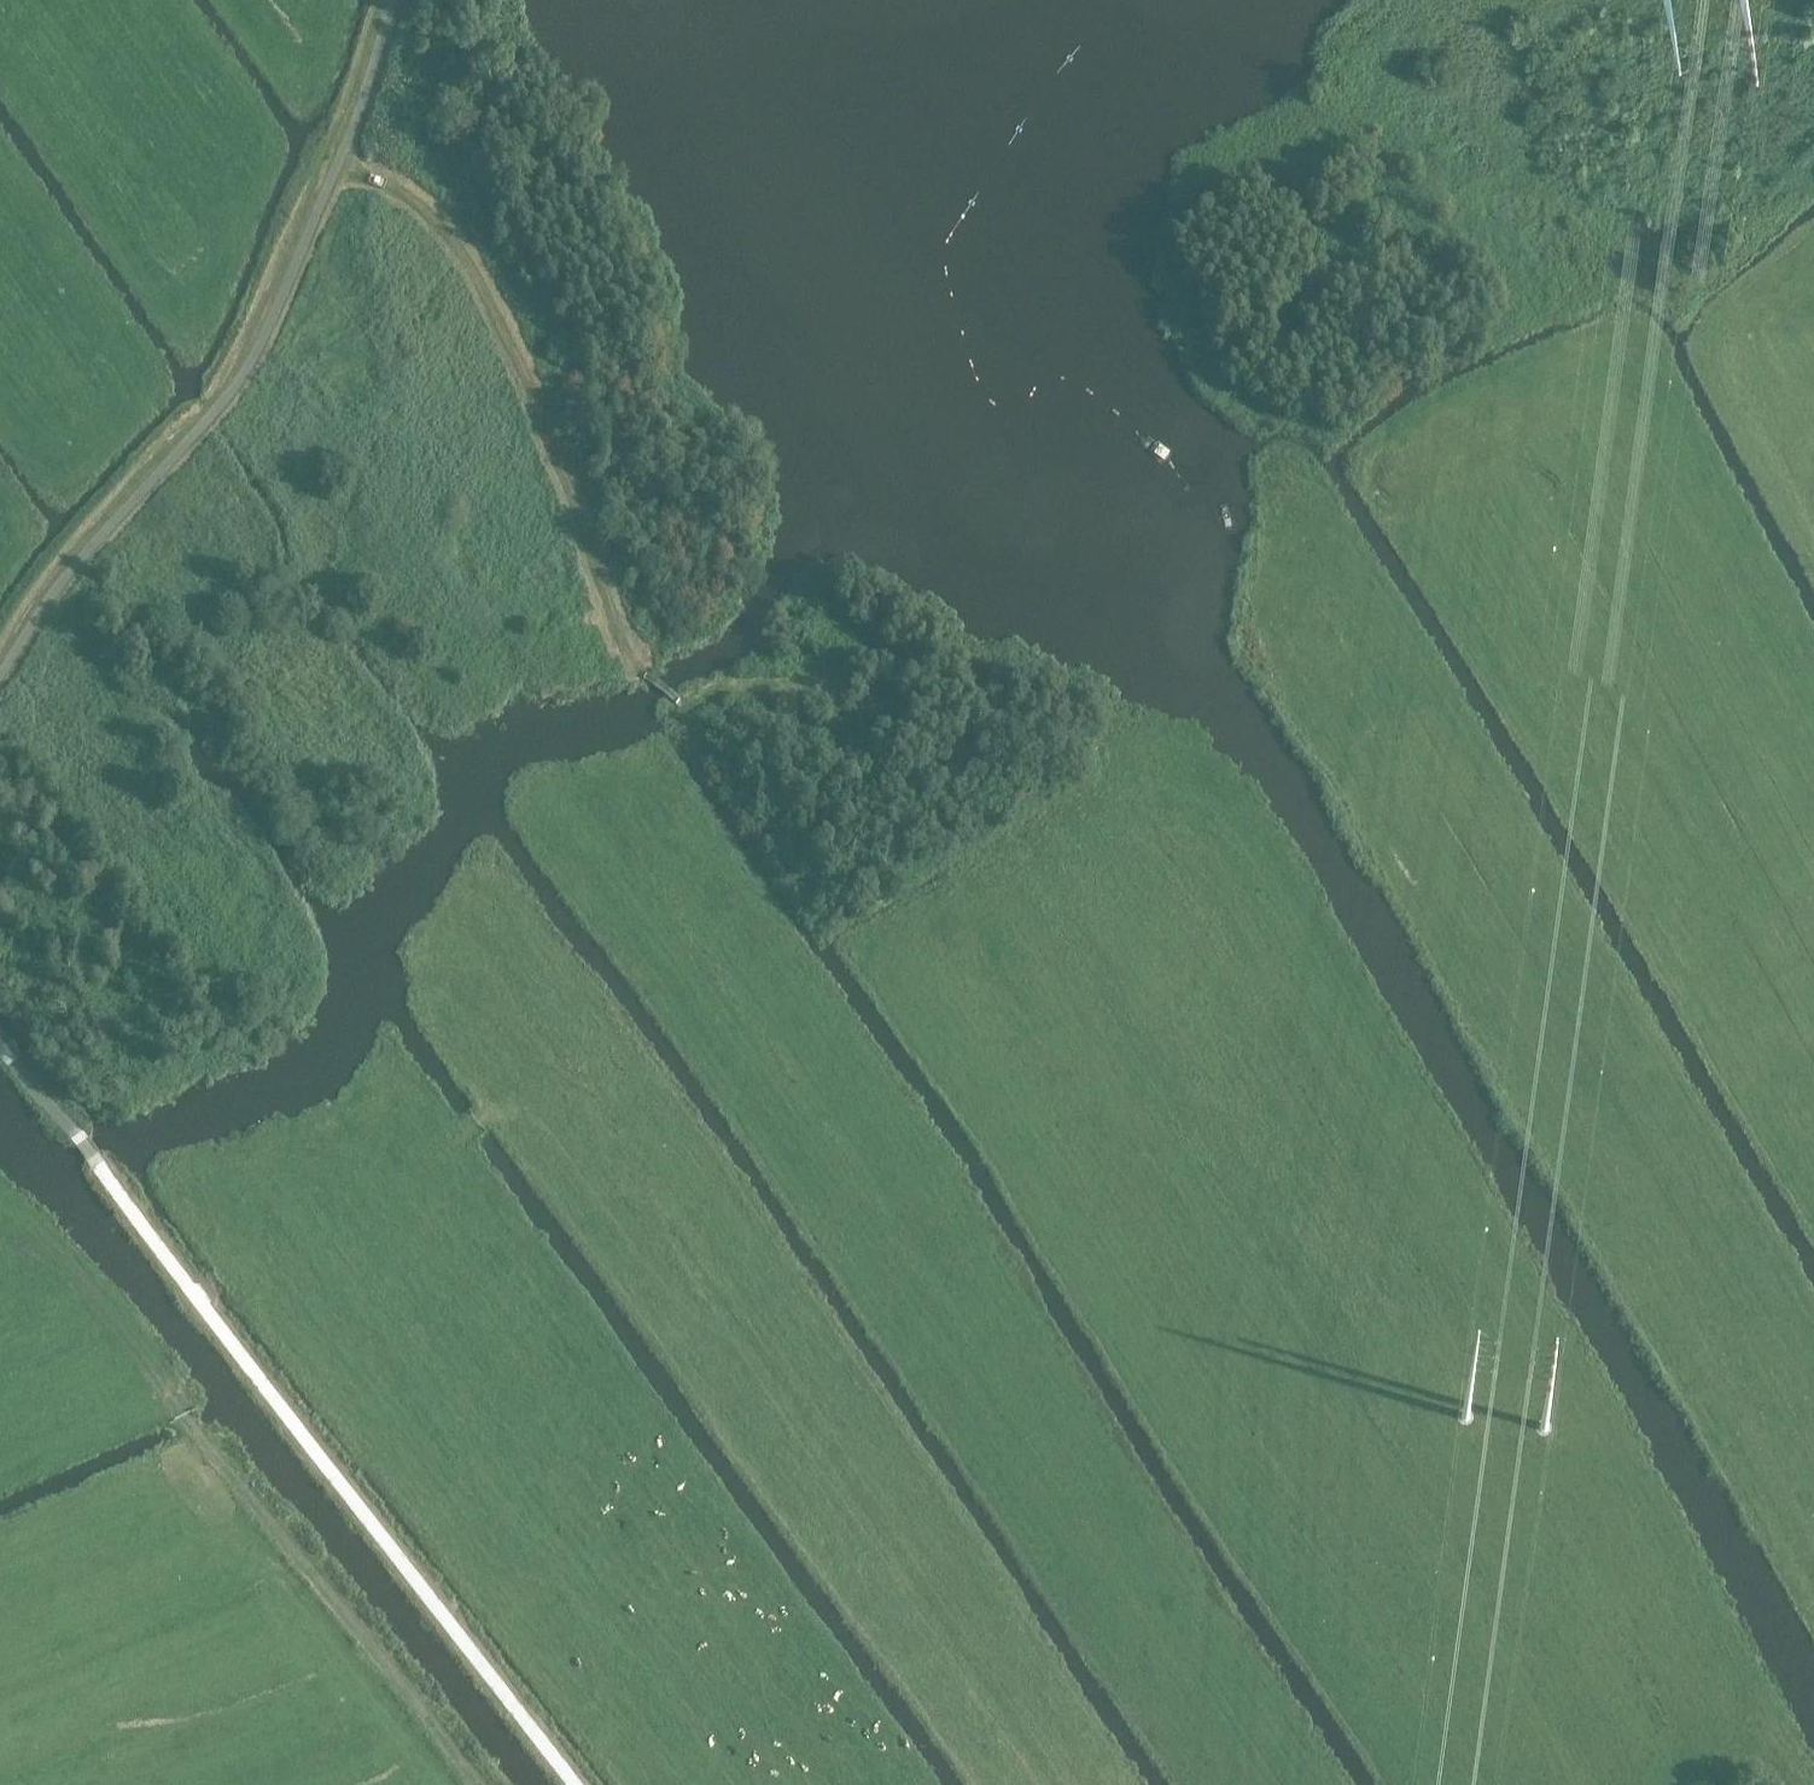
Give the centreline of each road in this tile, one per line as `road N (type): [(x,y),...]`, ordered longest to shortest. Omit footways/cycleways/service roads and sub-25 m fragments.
road 1 (track): [(66,1289),(150,1373),(481,1784)]

